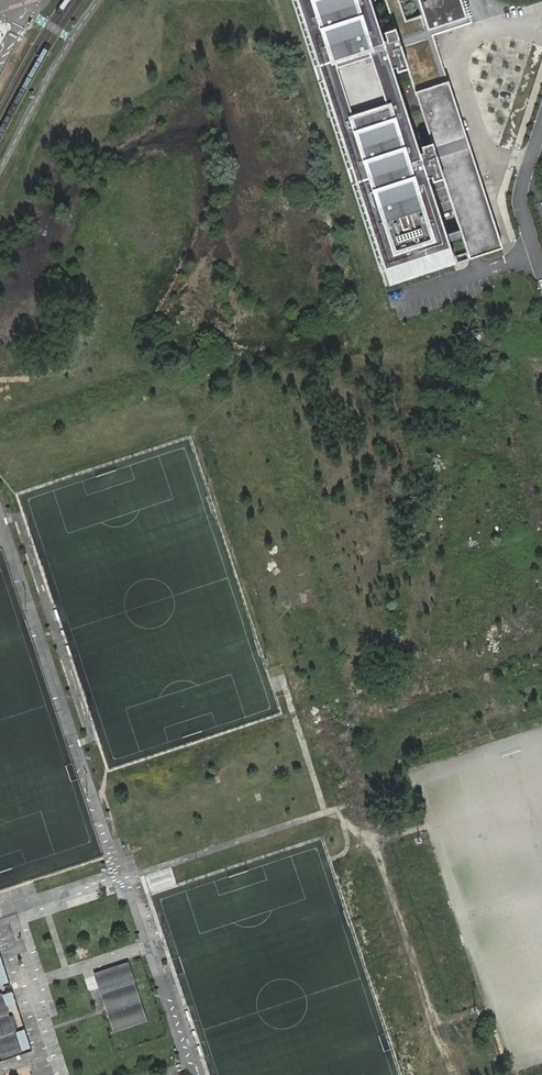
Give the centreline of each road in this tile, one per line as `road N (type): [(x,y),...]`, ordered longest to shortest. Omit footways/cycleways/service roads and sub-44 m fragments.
road 1 (unclassified): [(541,124),(521,192),(541,269)]

